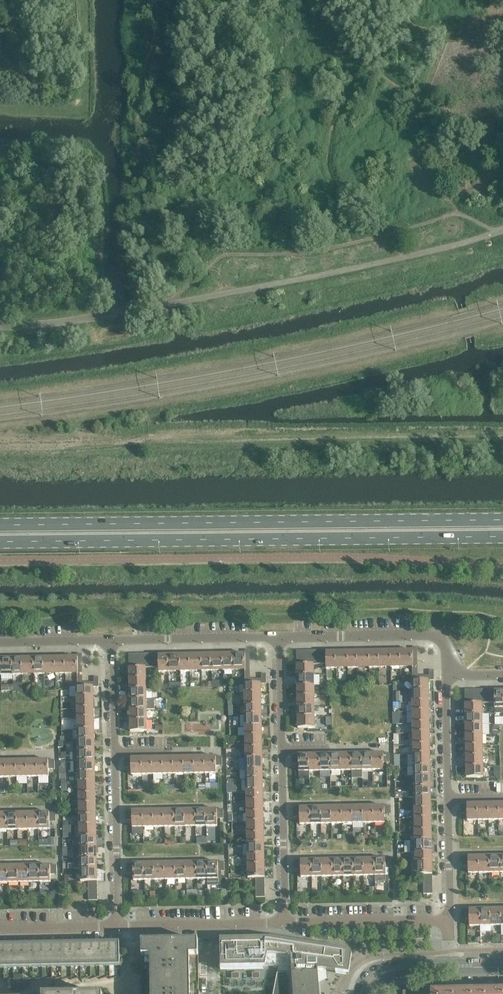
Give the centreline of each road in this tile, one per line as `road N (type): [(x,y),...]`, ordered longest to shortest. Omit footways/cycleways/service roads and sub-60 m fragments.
road 1 (primary): [(0,541),(502,536)]
road 2 (primary): [(502,520),(0,525)]
road 3 (residential): [(277,639),(437,637),(445,677)]
road 4 (residential): [(115,753),(117,928)]
road 5 (residential): [(282,925),(280,752)]
road 6 (residential): [(449,923),(282,925)]
road 7 (residential): [(282,925),(117,928)]
road 8 (residential): [(112,641),(277,639)]
road 9 (residential): [(445,677),(448,800)]
road 10 (residential): [(448,800),(449,923)]

